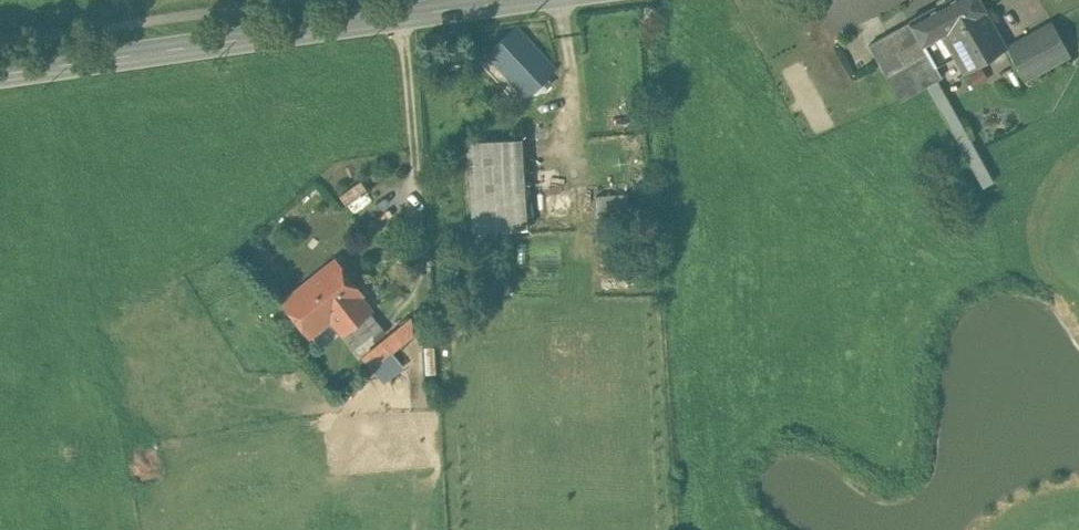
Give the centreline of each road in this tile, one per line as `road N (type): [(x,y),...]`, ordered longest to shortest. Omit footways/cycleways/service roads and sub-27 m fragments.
road 1 (secondary): [(502,0),(0,72)]

